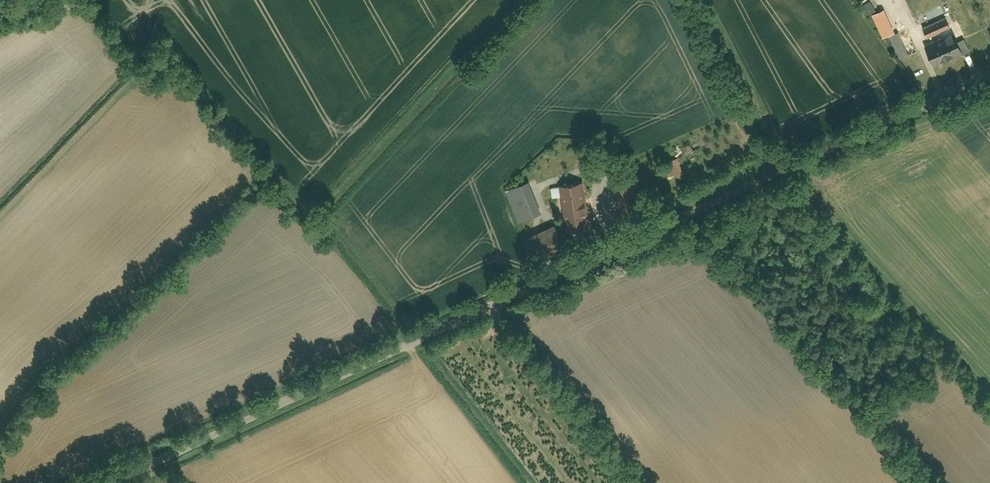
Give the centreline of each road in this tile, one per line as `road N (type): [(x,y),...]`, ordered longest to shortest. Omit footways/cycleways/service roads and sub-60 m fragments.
road 1 (residential): [(989,75),(112,482)]

